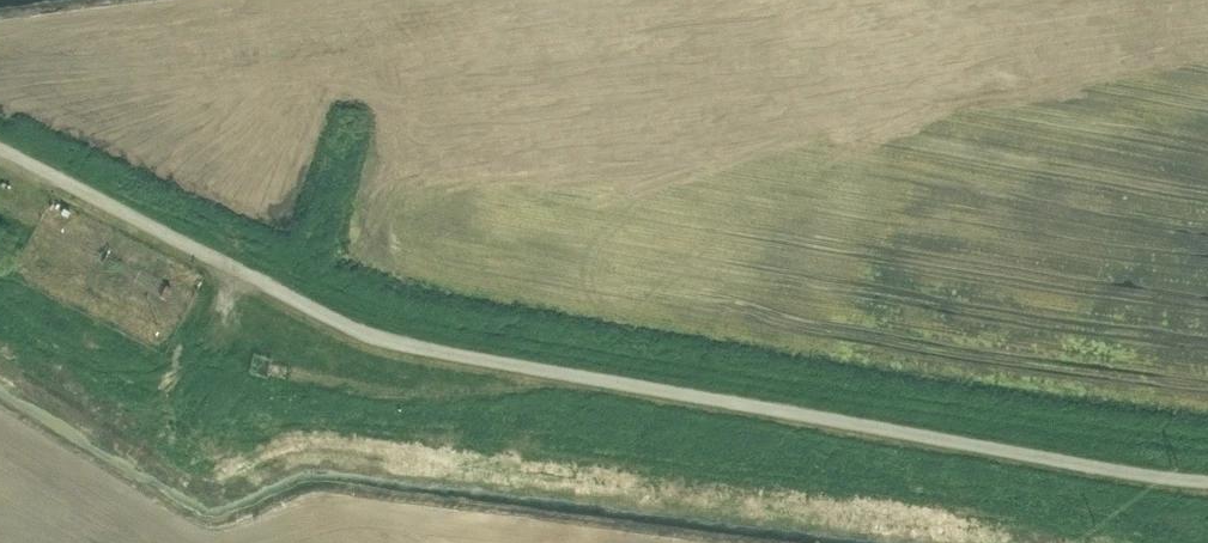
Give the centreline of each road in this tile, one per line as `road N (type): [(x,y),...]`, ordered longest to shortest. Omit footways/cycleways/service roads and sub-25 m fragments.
road 1 (track): [(1207,481),(397,345),(0,154)]
road 2 (track): [(545,371),(408,395),(290,375)]
road 3 (track): [(0,203),(128,273)]

